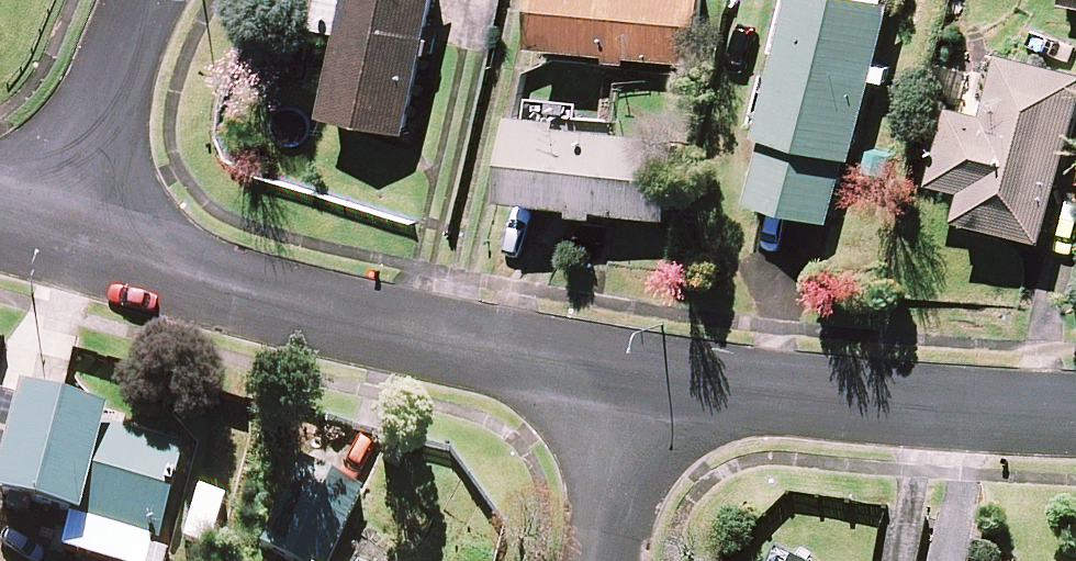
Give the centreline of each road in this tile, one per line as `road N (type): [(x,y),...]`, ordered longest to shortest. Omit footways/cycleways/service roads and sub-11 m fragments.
road 1 (residential): [(49,243),(643,386)]
road 2 (residential): [(643,386),(1075,409)]
road 3 (residential): [(49,243),(141,0)]
road 4 (residential): [(643,386),(596,560)]

